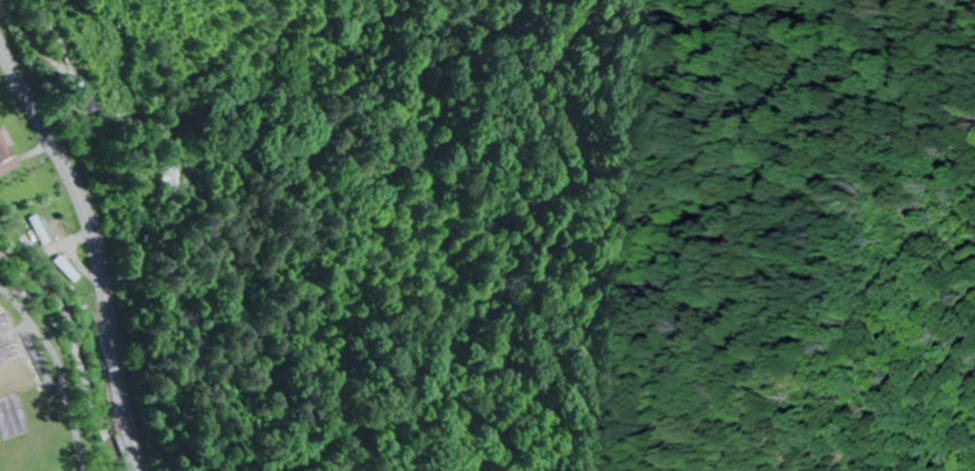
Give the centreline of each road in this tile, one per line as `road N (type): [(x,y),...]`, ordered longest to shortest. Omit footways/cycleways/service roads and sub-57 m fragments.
road 1 (secondary): [(0,41),(92,225),(146,470)]

